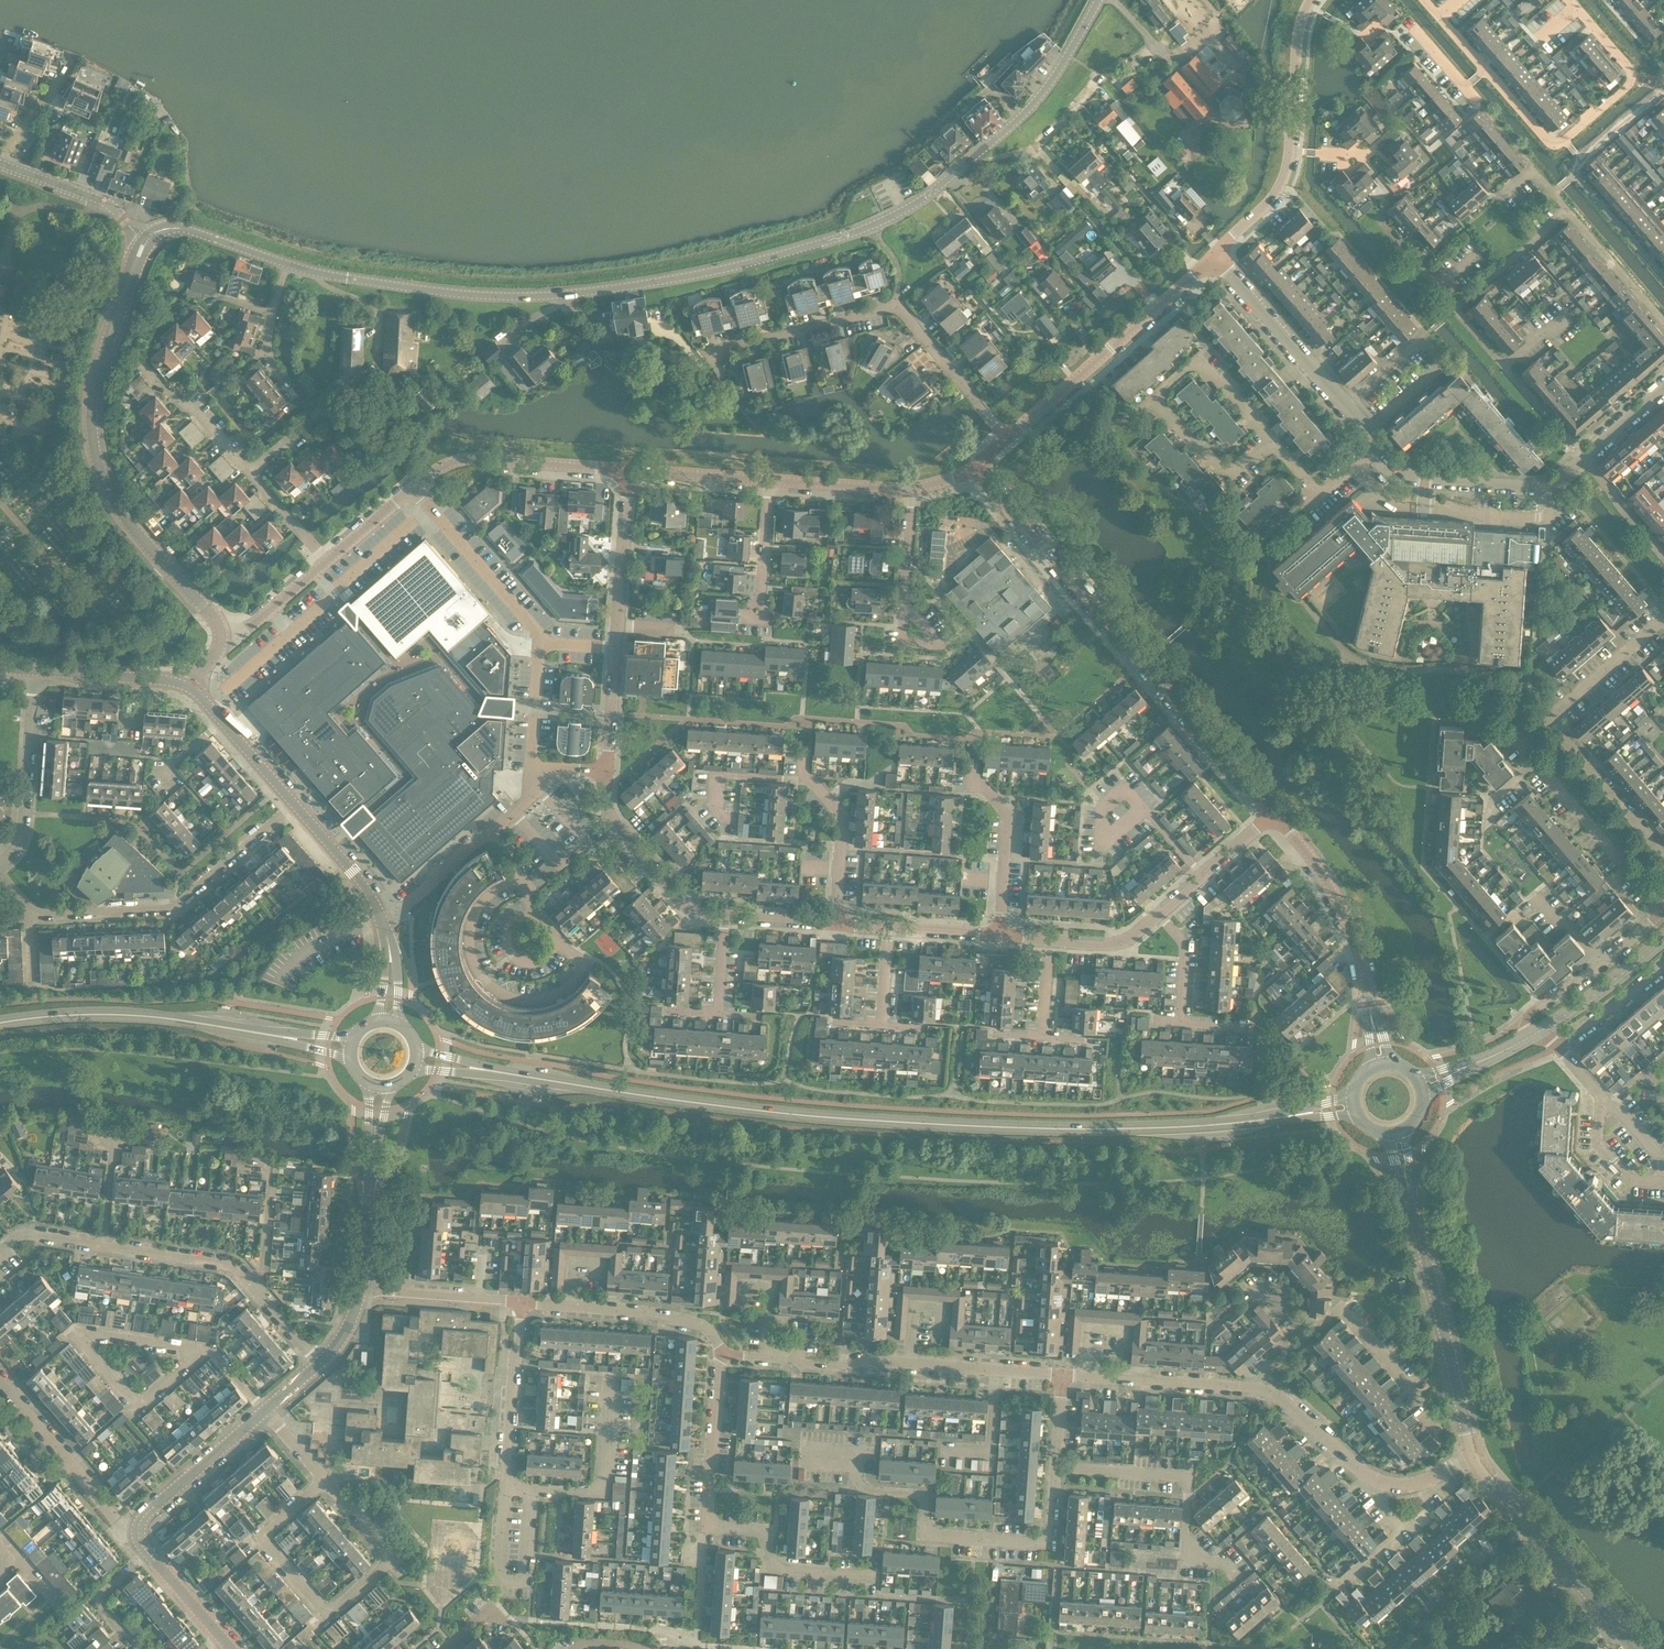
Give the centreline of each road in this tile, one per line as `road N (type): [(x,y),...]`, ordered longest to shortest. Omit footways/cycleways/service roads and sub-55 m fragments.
road 1 (tertiary): [(286,264),(513,295),(710,270),(827,239),(893,214),(998,137),(1061,64),(1098,0)]
road 2 (tertiary): [(1302,1115),(1141,1128),(871,1120),(621,1092),(416,1057)]
road 3 (residential): [(1272,811),(974,469)]
road 4 (residential): [(220,636),(214,616),(114,505),(88,427),(90,387),(144,242)]
road 5 (residential): [(804,1452),(857,1456),(855,1488),(928,1493),(925,1535),(991,1540),(1049,1544),(1056,1469)]
road 6 (residential): [(880,1576),(767,1567),(770,1531),(706,1526),(721,1351)]
road 7 (residential): [(709,351),(897,303),(1005,438)]
road 8 (tertiary): [(0,1024),(126,1015),(351,1047)]
road 9 (residential): [(0,876),(32,914),(171,909),(292,801)]
road 10 (residential): [(721,1351),(838,1366),(1062,1376)]
road 11 (residential): [(1485,69),(1548,141),(1564,140),(1631,81),(1630,70),(1569,0)]
road 12 (residential): [(1216,267),(1230,237),(1282,184),(1298,33),(1312,0)]
road 13 (residential): [(556,936),(586,965),(564,990),(522,999),(483,976),(471,951),(473,921),(486,899),(516,877)]
road 14 (residential): [(324,1479),(260,1537),(325,1615),(392,1558)]
road 15 (tertiary): [(1470,1454),(1408,1186)]
road 16 (residential): [(327,561),(140,361)]
road 17 (residential): [(1005,438),(1191,276),(1216,267)]
road 18 (tertiary): [(1636,1648),(1470,1454)]
road 19 (residential): [(1216,267),(1380,444)]
road 20 (residential): [(1661,910),(1509,732)]
road 21 (residential): [(412,490),(463,459),(628,470)]
road 22 (residential): [(1380,444),(1417,474),(1532,488),(1583,457)]
road 23 (residential): [(1200,1559),(1185,1537),(1189,1477),(1056,1469)]
road 24 (residential): [(520,1300),(705,1327),(721,1351)]
road 25 (residential): [(605,771),(607,813),(678,900),(697,915),(722,918)]
road 26 (residential): [(0,1382),(117,1520),(137,1529)]
road 27 (residential): [(36,670),(23,832),(0,864)]
road 28 (residential): [(507,1487),(502,1574),(508,1581),(526,1575),(533,1489)]
road 29 (residential): [(540,643),(412,490)]
road 30 (residential): [(1455,307),(1583,457)]
road 31 (residential): [(1366,981),(1334,893),(1272,811)]
road 32 (residential): [(1661,910),(1526,1017),(1526,1039)]
road 33 (residential): [(1062,1376),(1254,1387)]
road 34 (residential): [(1304,1337),(1345,1309),(1437,1418)]
road 35 (residential): [(507,1487),(520,1300)]
road 36 (residential): [(835,923),(842,816),(806,780),(808,752)]
road 37 (residential): [(533,1489),(603,1493),(612,1380)]
road 38 (residential): [(628,470),(616,648)]
road 39 (residential): [(137,1529),(266,1409)]
road 40 (residential): [(1663,856),(1549,722)]
road 41 (residential): [(1155,399),(1203,358),(1271,436)]
road 42 (tertiary): [(144,242),(104,202),(2,161)]
road 43 (residential): [(1271,436),(1226,476),(1155,399)]
road 44 (residential): [(106,1248),(234,1267),(257,1292)]
road 45 (residential): [(889,927),(1050,940)]
road 46 (residential): [(361,1289),(520,1300)]
road 47 (residential): [(1254,1387),(1277,1394),(1378,1481)]
road 48 (residential): [(1156,916),(1272,811)]
road 49 (residential): [(1663,618),(1549,722)]
road 50 (tertiary): [(144,242),(158,230),(187,229),(286,264)]
road 51 (tertiary): [(1541,1029),(1663,940)]
road 52 (residential): [(383,919),(292,801)]
road 53 (residential): [(93,747),(168,765),(219,716)]
road 54 (residential): [(183,684),(36,670)]
road 55 (residential): [(1455,307),(1567,211)]
road 56 (residential): [(1663,322),(1567,211)]
road 57 (residential): [(768,481),(913,488)]
road 58 (residential): [(257,1292),(266,1271),(272,1172),(258,1158)]
road 59 (residential): [(628,470),(768,481)]
road 60 (residential): [(383,919),(485,827)]
road 61 (residential): [(143,1648),(97,1596),(147,1553)]
road 62 (residential): [(1342,1581),(1400,1531),(1377,1499),(1378,1481)]
road 63 (residential): [(1559,1046),(1663,964)]
road 64 (residential): [(220,636),(248,627),(327,561)]
road 65 (residential): [(1663,557),(1583,457)]
road 66 (residential): [(2,161),(72,54)]
road 67 (residential): [(530,767),(540,643)]
road 68 (residential): [(616,648),(605,771)]
road 69 (residential): [(1376,214),(1455,307)]
road 70 (residential): [(1598,1100),(1596,1141),(1629,1178),(1660,1180)]
road 71 (residential): [(903,598),(940,647),(900,645),(901,625)]

